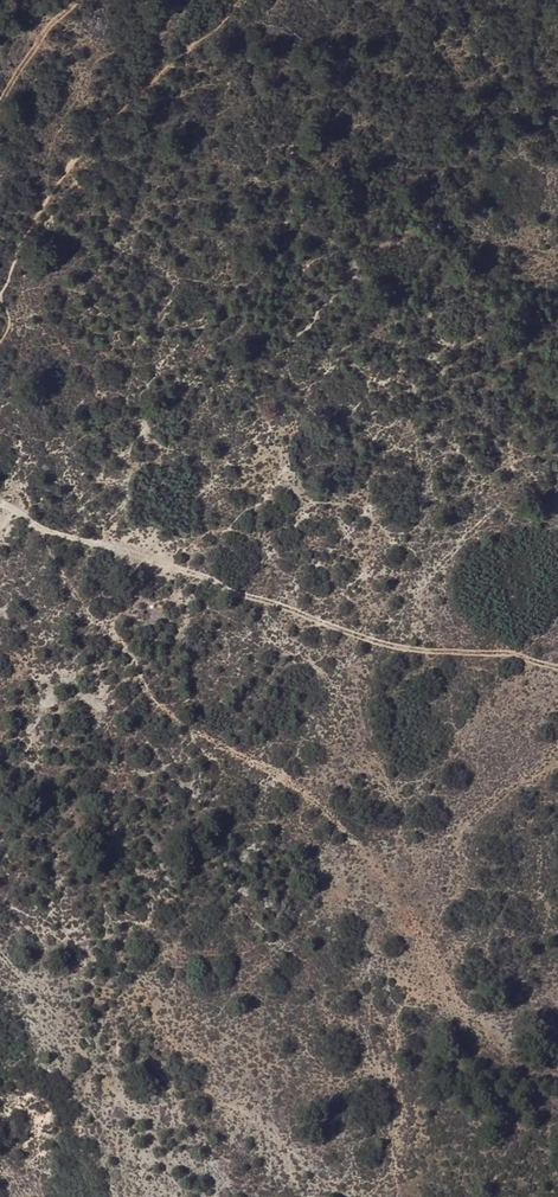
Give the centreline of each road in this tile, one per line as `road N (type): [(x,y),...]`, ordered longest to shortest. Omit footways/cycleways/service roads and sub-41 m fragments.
road 1 (track): [(39,526),(95,619),(135,653),(151,702),(336,813),(404,897),(466,1011)]
road 2 (track): [(39,526),(105,555),(209,576),(312,612),(397,650),(524,648),(557,662)]

